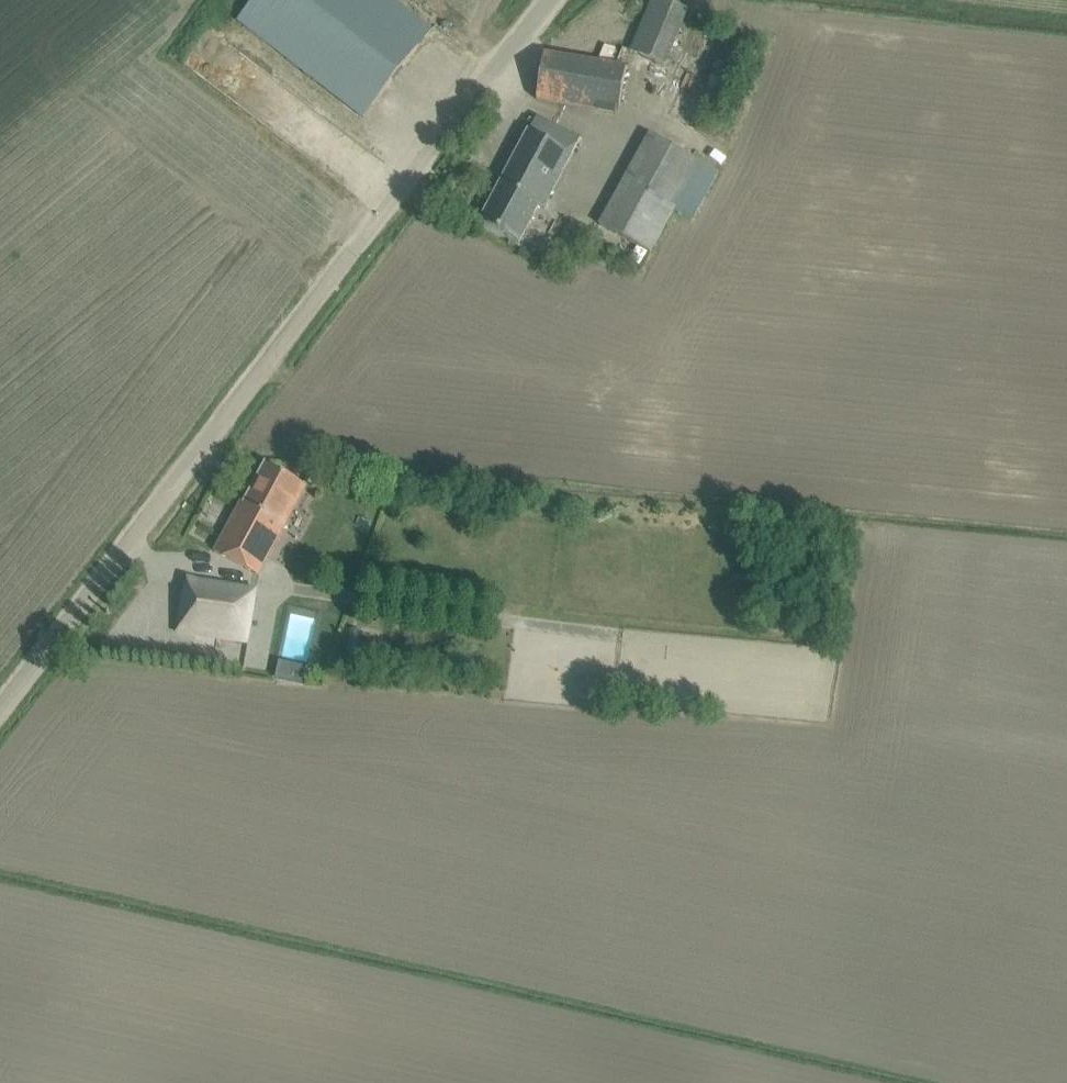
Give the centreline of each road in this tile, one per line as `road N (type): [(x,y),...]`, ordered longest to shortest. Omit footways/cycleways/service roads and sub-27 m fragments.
road 1 (unclassified): [(0,708),(557,0)]

